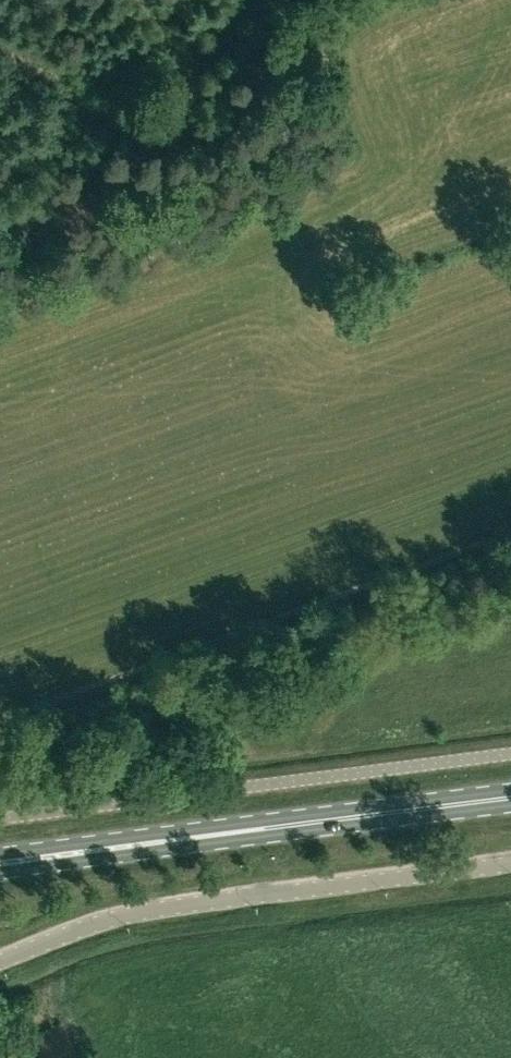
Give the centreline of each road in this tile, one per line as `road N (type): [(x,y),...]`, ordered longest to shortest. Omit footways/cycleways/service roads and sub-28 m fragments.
road 1 (unclassified): [(0,962),(145,911),(510,864)]
road 2 (primary): [(510,797),(0,863)]

